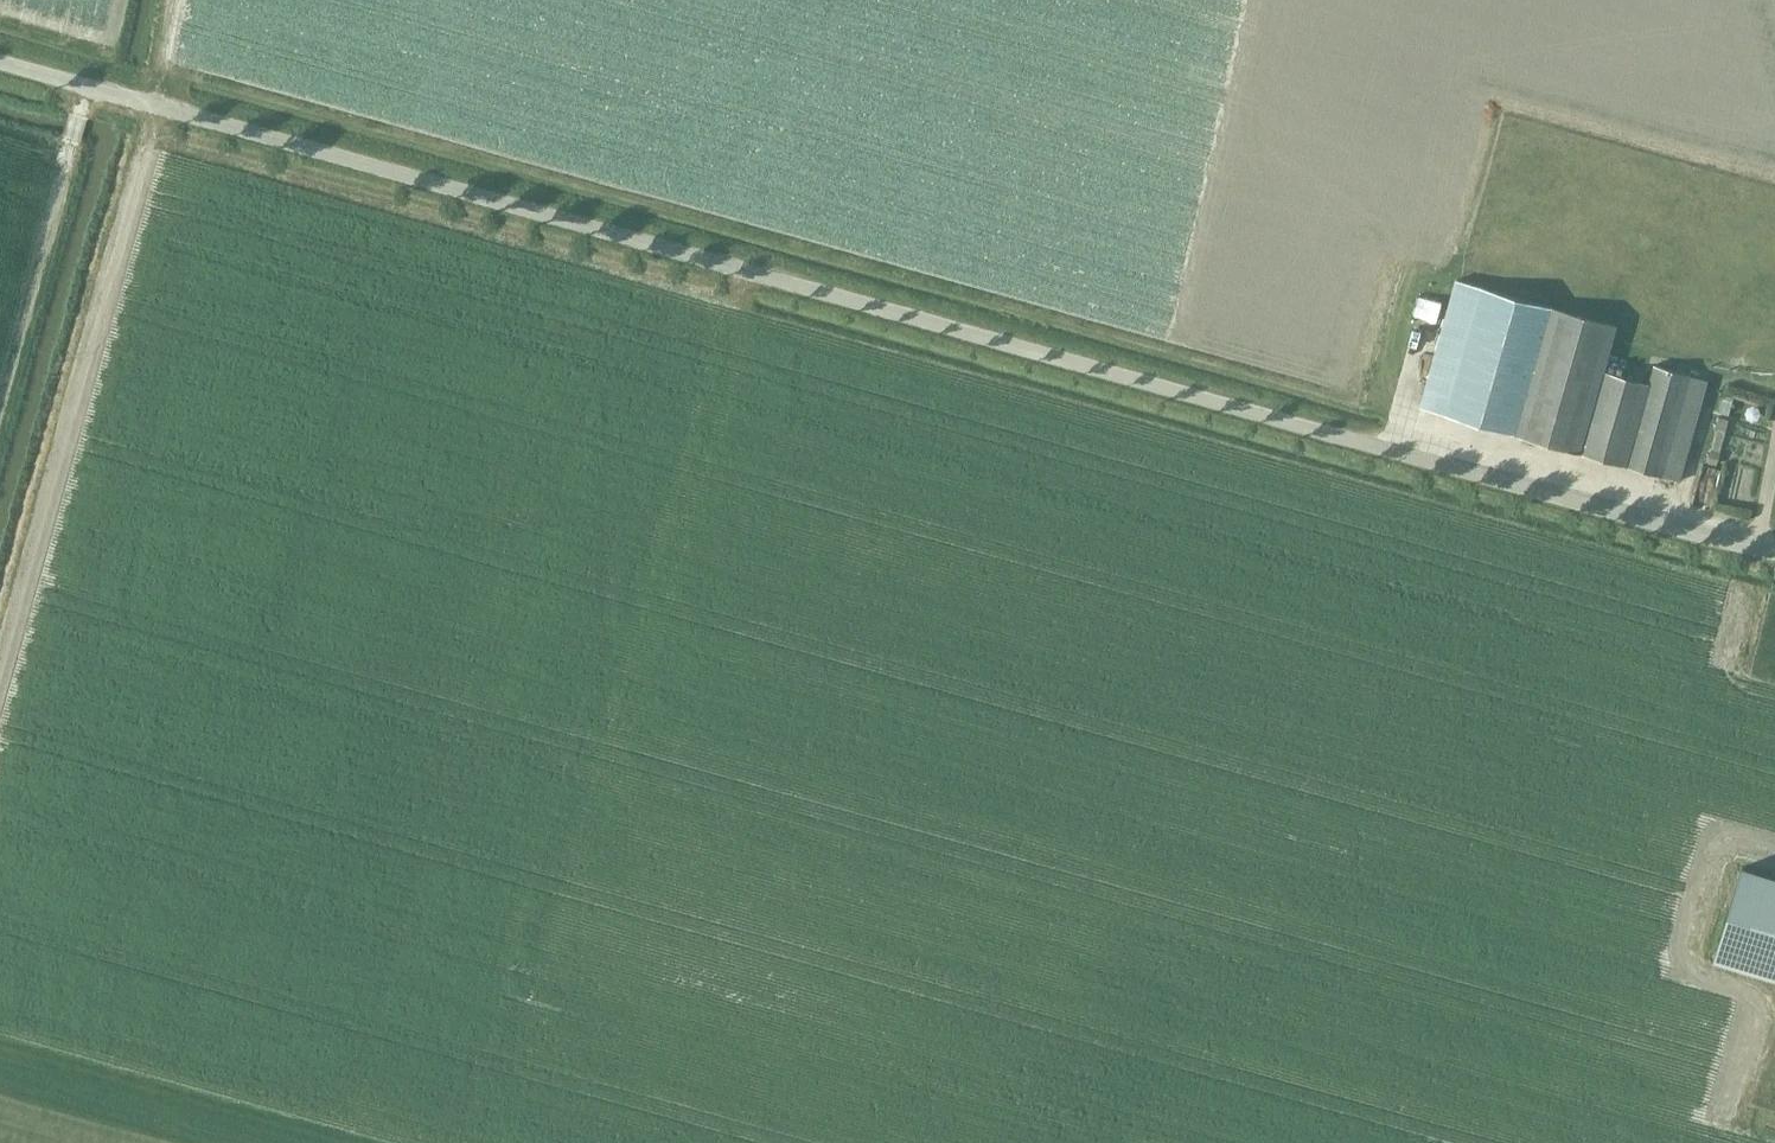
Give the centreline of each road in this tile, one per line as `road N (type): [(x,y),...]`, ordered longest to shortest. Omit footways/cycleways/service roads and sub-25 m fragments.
road 1 (unclassified): [(1774,553),(0,62)]

